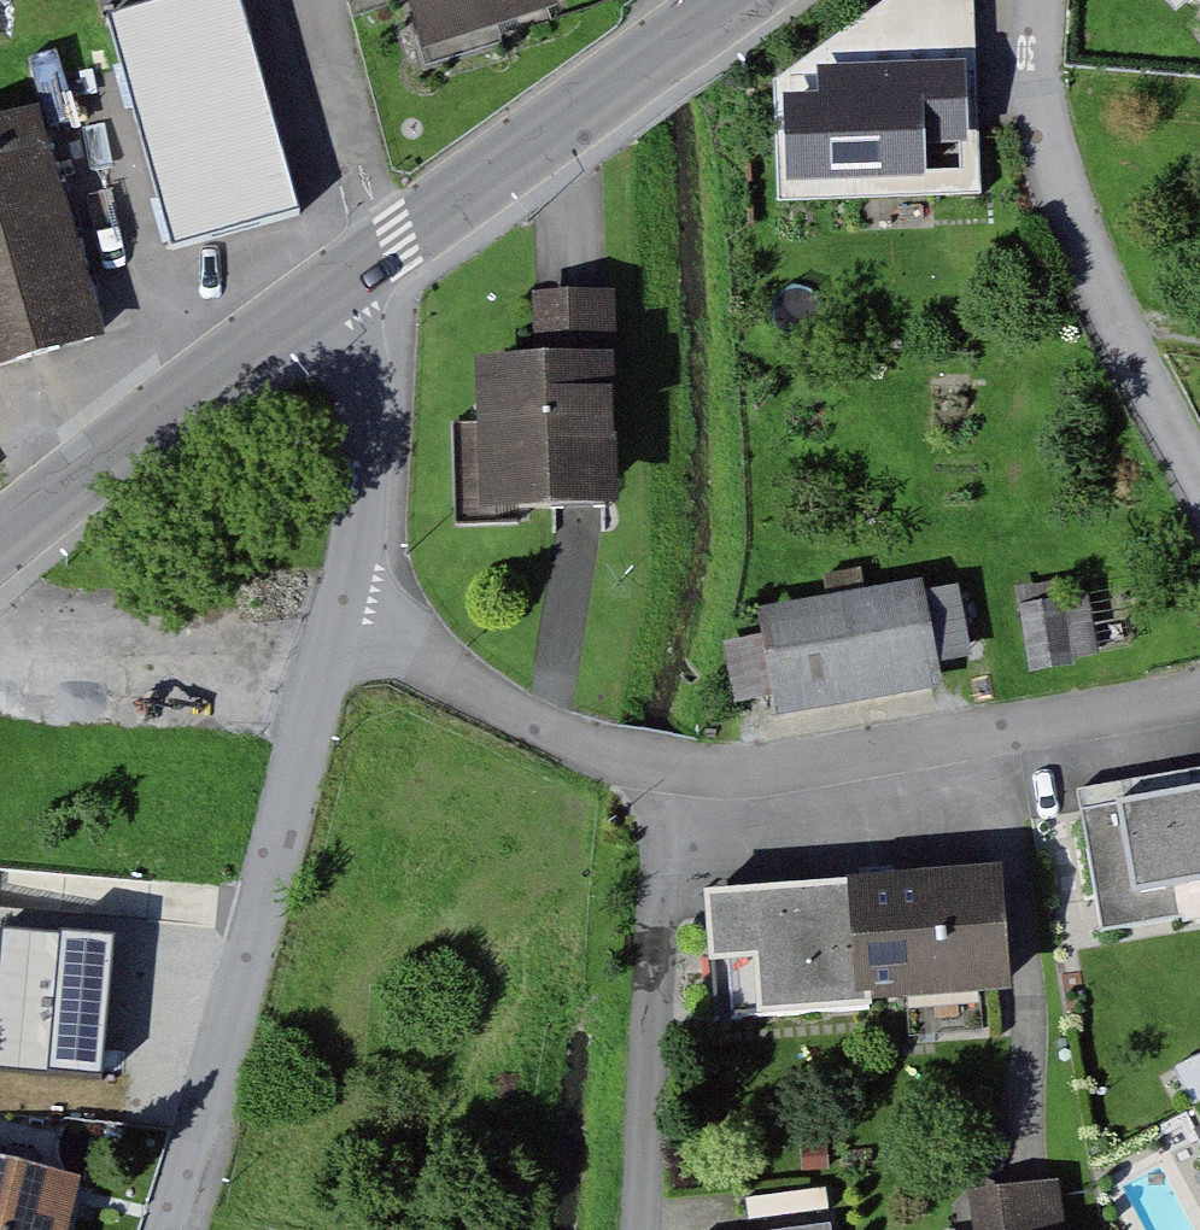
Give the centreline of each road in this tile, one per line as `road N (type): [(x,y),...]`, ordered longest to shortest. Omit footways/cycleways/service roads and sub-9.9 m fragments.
road 1 (residential): [(179,1229),(368,597)]
road 2 (residential): [(1053,0),(1052,98),(1081,207),(1129,321),(1199,454)]
road 3 (residential): [(722,768),(808,762),(1199,686)]
road 4 (residential): [(722,768),(676,901),(654,1229)]
road 5 (tertiary): [(368,271),(0,551)]
road 6 (tertiary): [(739,0),(368,271)]
road 7 (residential): [(368,597),(483,690),(559,728),(634,753),(722,768)]
road 8 (residential): [(368,597),(390,515),(399,424),(387,315),(368,271)]
road 9 (residential): [(379,175),(320,0)]

